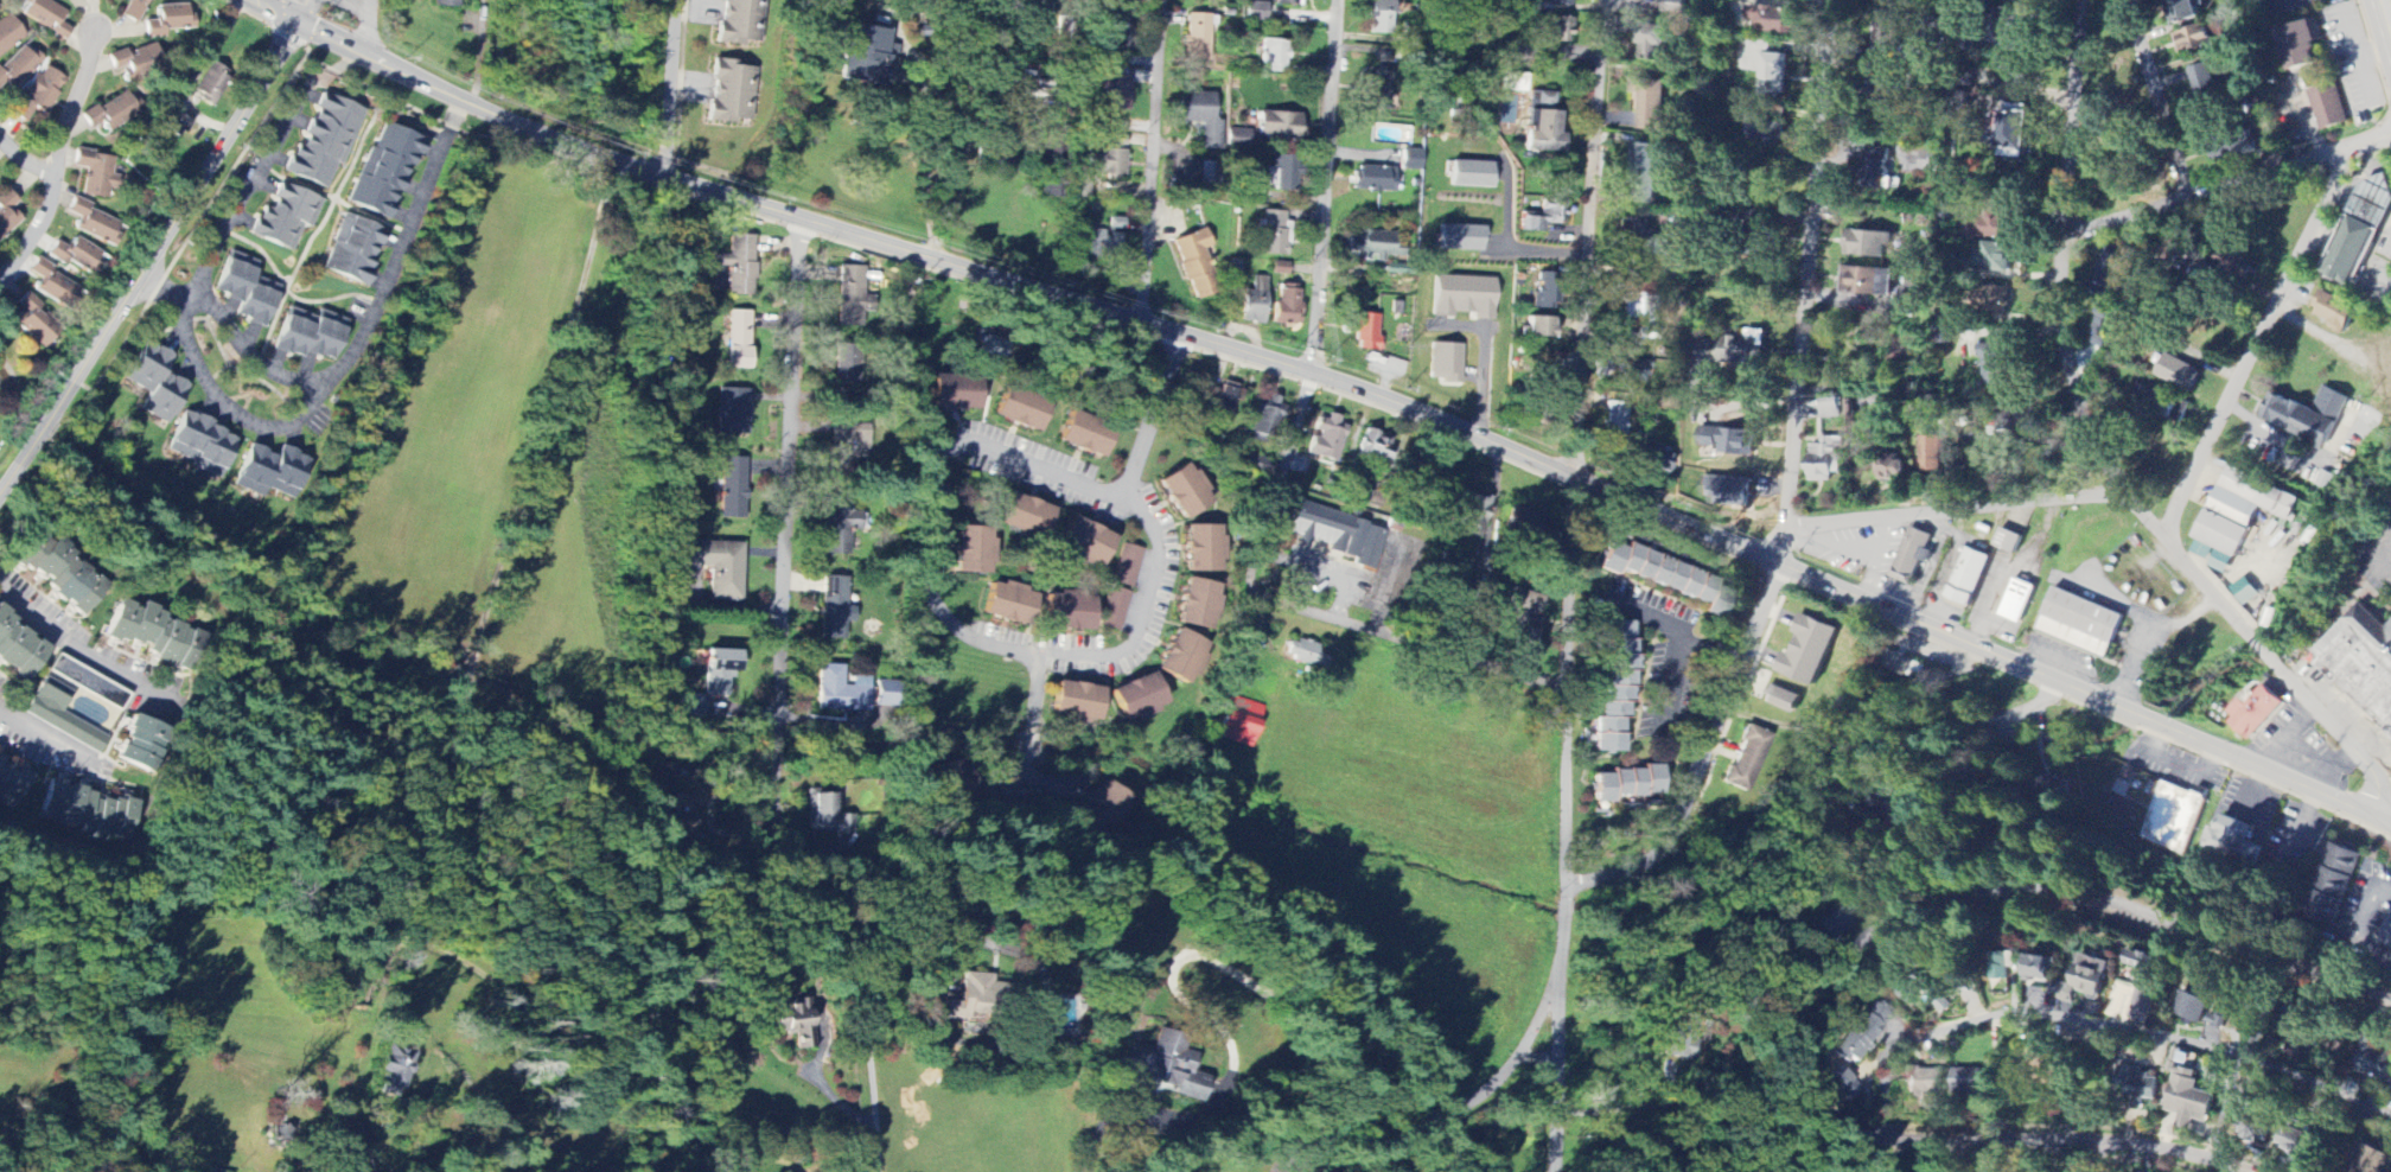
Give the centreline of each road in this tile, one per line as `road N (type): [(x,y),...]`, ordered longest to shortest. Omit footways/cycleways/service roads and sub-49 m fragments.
road 1 (secondary): [(1771,561),(1420,412),(553,141),(246,0)]
road 2 (residential): [(2235,1171),(2083,1141),(1900,1141),(1851,1133),(1789,1090),(1783,1044),(1812,991),(1876,931),(1913,910),(2016,888),(2141,910),(2390,1006)]
road 3 (residential): [(1553,1171),(1568,651),(1603,0)]
road 4 (residential): [(1180,331),(1147,441),(1120,492),(978,445),(955,445),(941,456),(930,471),(924,524),(937,606),(968,633),(1038,657),(1103,662),(1130,650),(1146,630),(1161,559),(1150,520),(1120,492)]
road 5 (residential): [(2390,788),(2193,574),(2085,428),(2058,326),(2082,0)]
road 6 (residential): [(1781,527),(2183,486),(2351,152)]
road 7 (secondary): [(2390,825),(1771,561)]
road 8 (residential): [(803,221),(767,881)]
road 9 (residential): [(2390,1120),(2229,1056),(2022,1012),(1885,1053),(1881,1140)]
road 10 (residential): [(0,499),(300,26)]
road 11 (residential): [(1568,693),(1256,597),(1251,577),(1312,375)]
road 12 (residential): [(1830,0),(1784,512)]
road 13 (residential): [(145,276),(184,306),(179,317),(217,391),(246,420),(262,428),(305,420),(318,403),(300,382),(217,310),(184,306)]
road 14 (residential): [(1564,890),(1633,870),(1671,842),(1771,561)]
road 15 (residential): [(1340,0),(1312,375)]
road 16 (residential): [(2061,241),(2390,139)]
road 17 (residential): [(318,403),(376,316),(465,102)]
road 18 (residential): [(1143,320),(1162,0)]
road 19 (residential): [(1317,1171),(1471,1101),(1507,1065),(1561,981)]
road 20 (residential): [(0,283),(50,212),(95,38)]
road 21 (residential): [(310,83),(184,306)]
road 22 (residential): [(2223,1168),(2220,1053),(2252,955)]
road 23 (residential): [(2124,0),(2186,202)]
road 24 (residential): [(0,590),(164,698)]
road 25 (residential): [(667,179),(678,0)]
road 26 (residential): [(0,707),(128,778)]

